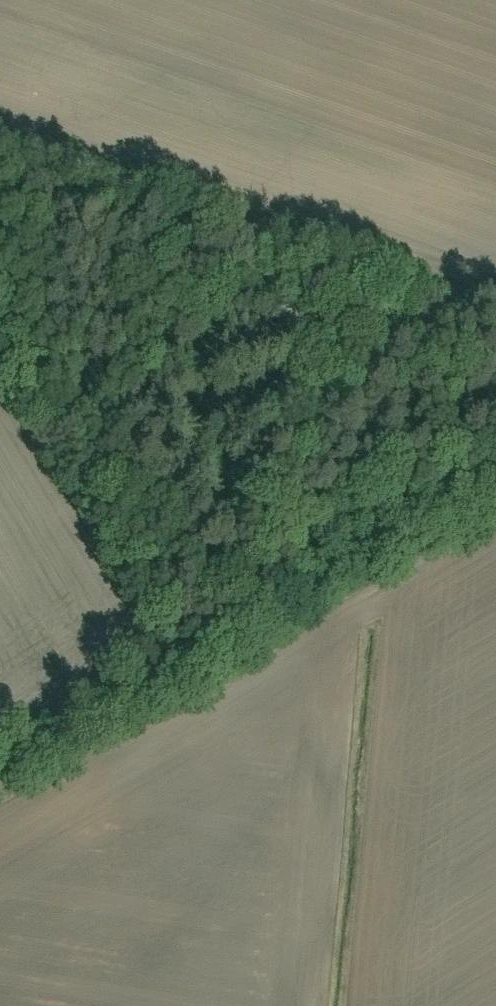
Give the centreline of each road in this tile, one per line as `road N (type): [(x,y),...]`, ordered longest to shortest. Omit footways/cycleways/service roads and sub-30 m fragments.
road 1 (track): [(0,769),(495,474)]

